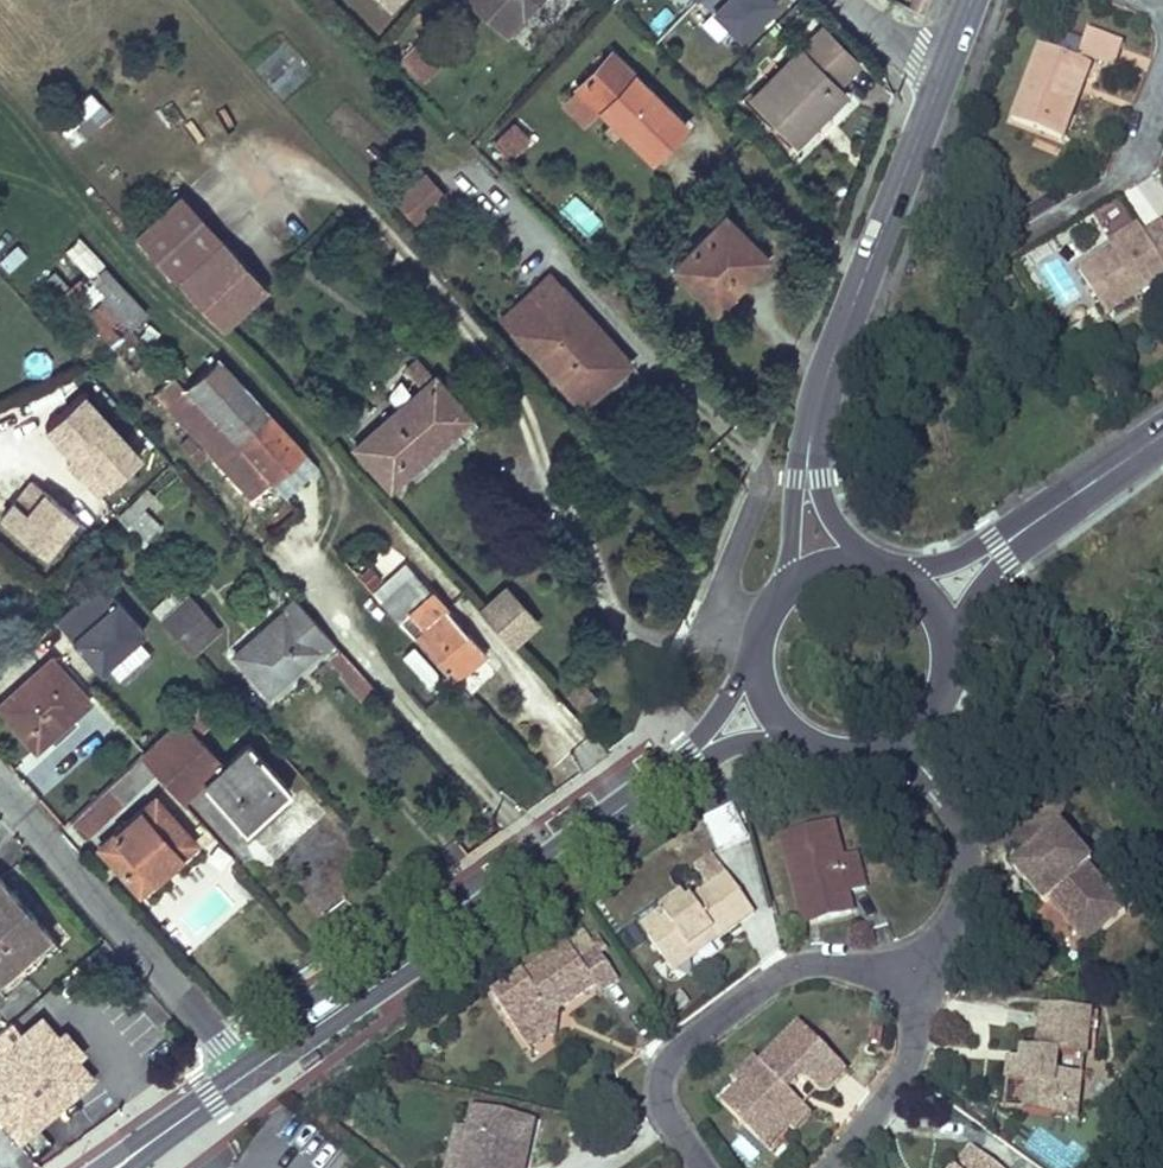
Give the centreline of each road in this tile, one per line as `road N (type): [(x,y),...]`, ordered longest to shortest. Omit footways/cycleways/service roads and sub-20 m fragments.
road 1 (track): [(726,607),(707,629),(679,642),(642,635),(617,618),(505,375),(358,211),(329,192)]
road 2 (primary): [(248,1075),(686,755)]
road 3 (secondary): [(805,478),(815,410),(945,71)]
road 4 (residential): [(913,968),(803,963),(672,1052),(661,1095),(708,1167)]
road 5 (residential): [(248,1075),(0,791)]
road 6 (residential): [(929,776),(963,832),(967,885),(942,941),(913,968)]
road 7 (unclassified): [(769,478),(722,599),(766,621)]
road 8 (primary): [(114,1167),(248,1075)]
road 9 (primary): [(1037,522),(1162,435)]
road 10 (primary): [(1037,522),(897,573)]
road 11 (primary): [(946,630),(1037,522)]
road 12 (residential): [(840,1167),(914,1061)]
road 13 (residential): [(846,0),(874,30),(945,71)]

